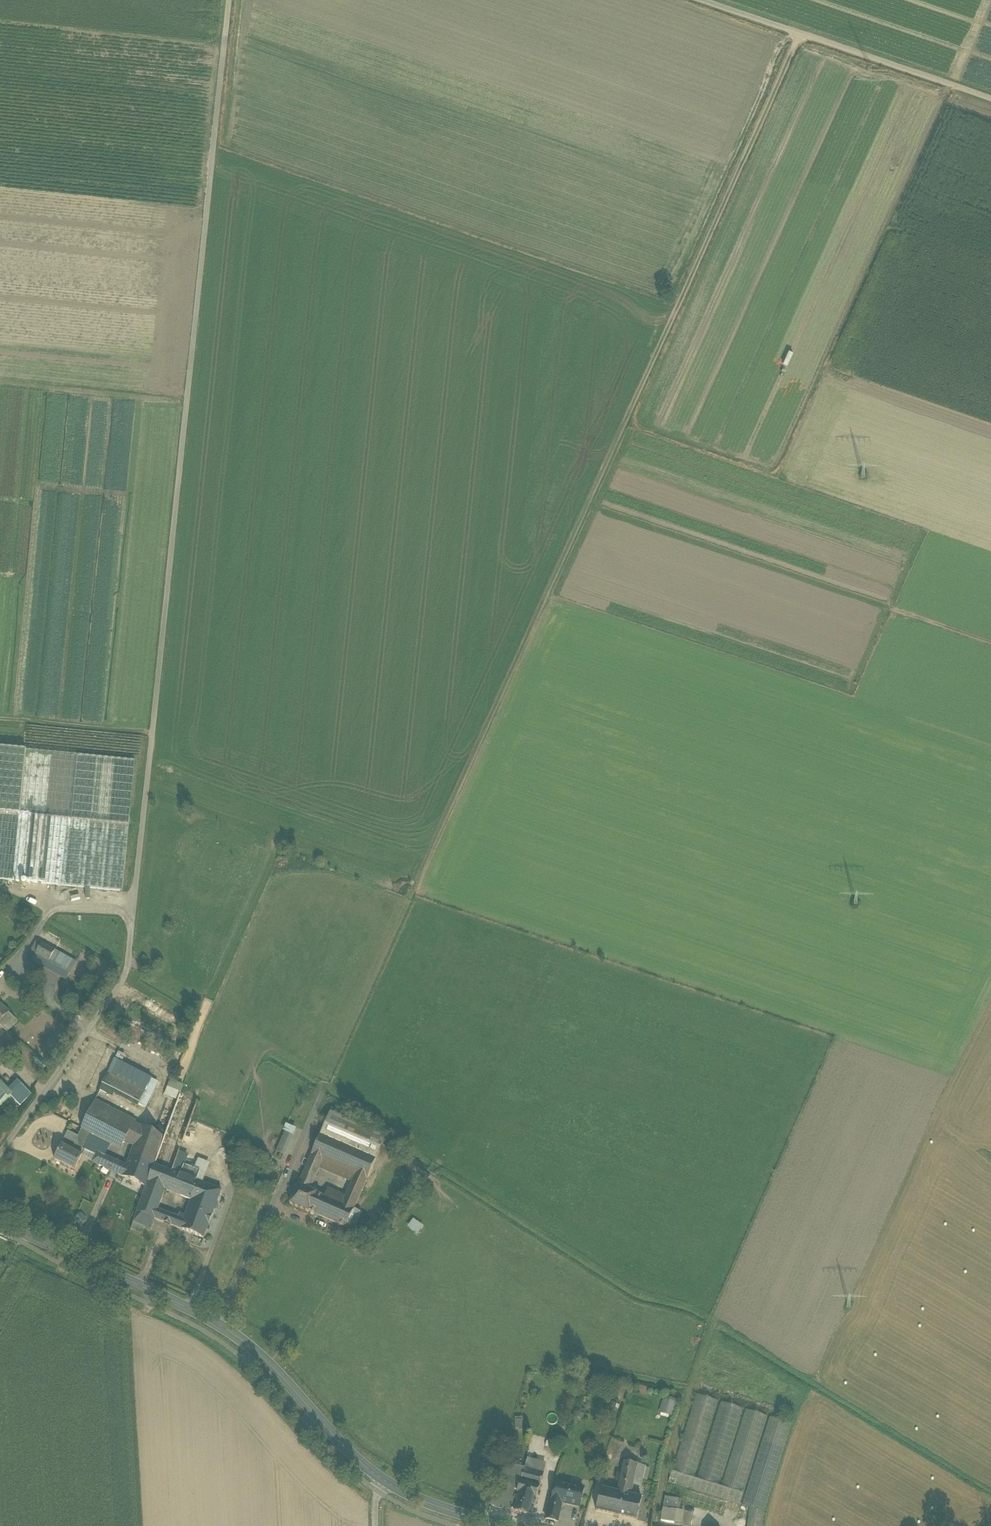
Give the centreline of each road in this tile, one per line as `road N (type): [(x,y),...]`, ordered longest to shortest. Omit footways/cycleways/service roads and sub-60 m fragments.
road 1 (track): [(800,33),(219,1322)]
road 2 (track): [(229,0),(134,908)]
road 3 (tertiary): [(0,1221),(219,1322),(374,1480)]
road 4 (unclassified): [(990,97),(703,0)]
road 5 (track): [(655,1525),(666,1462),(715,1316)]
road 6 (tertiary): [(374,1480),(509,1525)]

